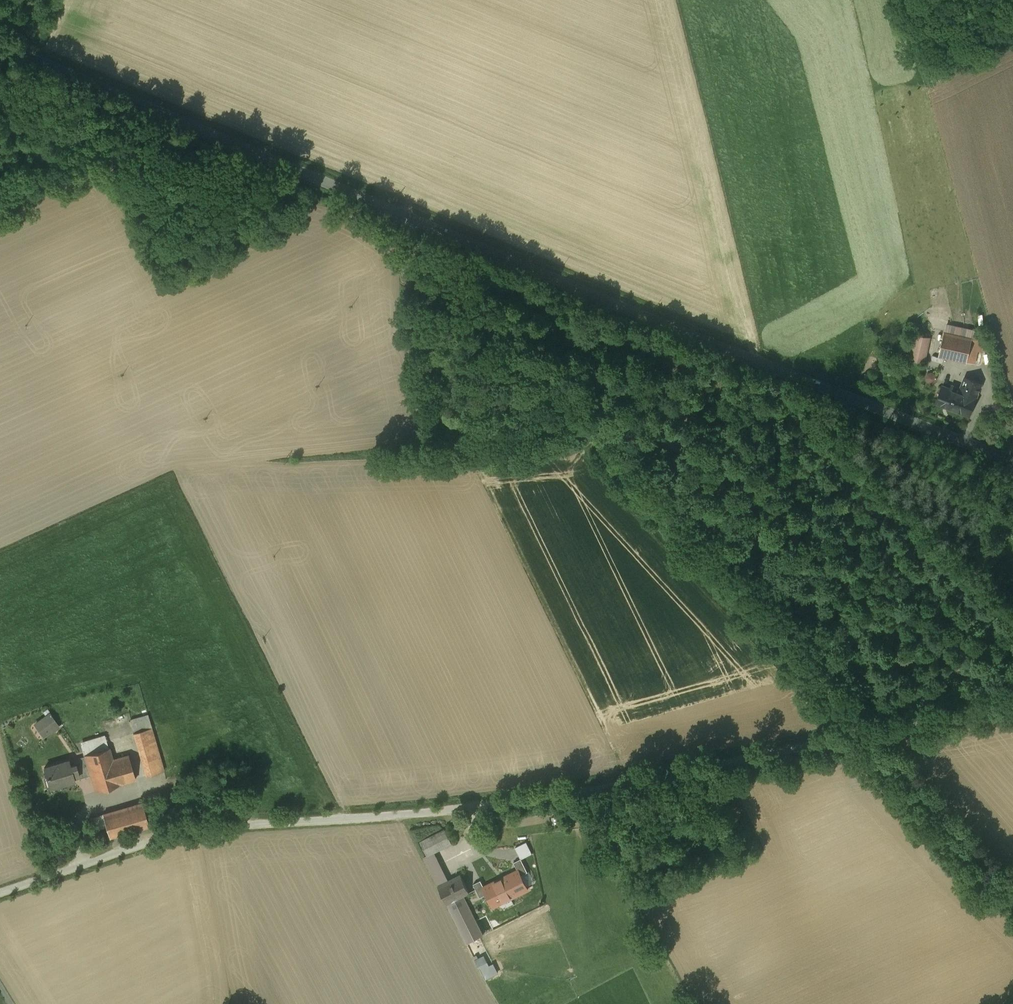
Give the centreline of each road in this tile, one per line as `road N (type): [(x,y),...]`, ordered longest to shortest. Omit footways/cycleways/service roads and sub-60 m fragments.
road 1 (unclassified): [(869,731),(578,790),(203,828),(0,893)]
road 2 (unclassified): [(379,206),(869,731)]
road 3 (tertiary): [(1012,461),(379,206)]
road 4 (tertiary): [(379,206),(0,48)]
road 5 (unclassified): [(869,731),(1012,887)]
road 6 (unclassified): [(1012,698),(869,731)]

